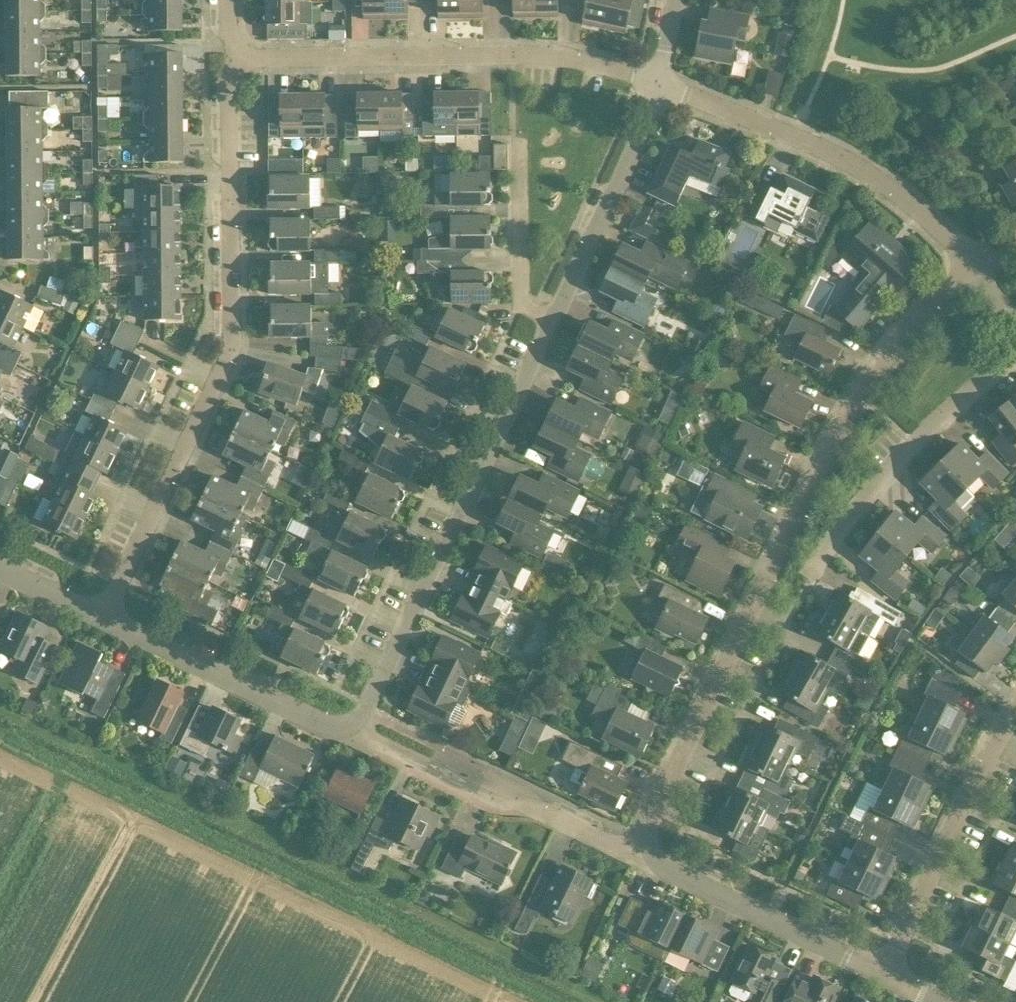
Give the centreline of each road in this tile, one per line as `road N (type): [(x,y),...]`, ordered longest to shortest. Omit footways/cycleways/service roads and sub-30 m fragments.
road 1 (residential): [(966,263),(853,404),(632,855)]
road 2 (residential): [(107,618),(232,348),(233,54)]
road 3 (residential): [(551,327),(358,734)]
road 4 (residential): [(656,77),(550,53),(233,54)]
road 5 (residential): [(782,632),(816,568),(903,457),(1015,349)]
road 6 (residential): [(966,263),(920,206),(861,167),(656,77)]
road 7 (residential): [(869,978),(1015,709)]
road 8 (residential): [(632,855),(358,734)]
road 9 (residential): [(358,734),(107,618)]
road 10 (residential): [(656,77),(551,327)]
road 11 (residential): [(869,978),(632,855)]
road 12 (residential): [(551,327),(525,295),(526,142)]

